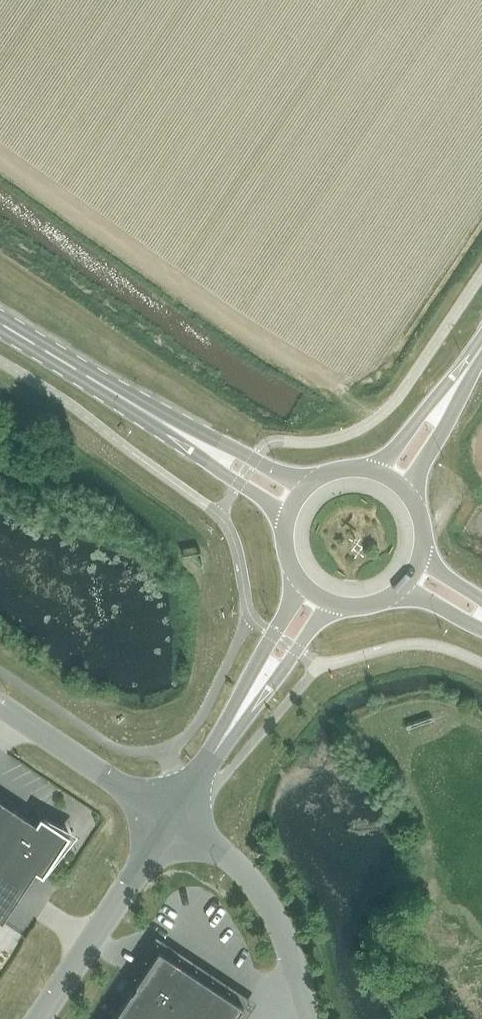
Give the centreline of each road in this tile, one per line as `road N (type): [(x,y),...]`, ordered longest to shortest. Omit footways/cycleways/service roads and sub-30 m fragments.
road 1 (unclassified): [(310,1018),(263,898),(235,864),(170,817)]
road 2 (unclassified): [(170,817),(37,1018)]
road 3 (unclassified): [(0,706),(170,817)]
road 4 (primary): [(0,325),(163,423)]
road 5 (unclassified): [(219,746),(232,739),(313,625),(339,606)]
road 6 (unclassified): [(297,578),(219,746)]
road 7 (primary): [(311,483),(183,424),(163,423)]
road 8 (primary): [(163,423),(286,524)]
road 9 (primary): [(411,499),(416,475),(467,386),(468,368)]
road 10 (primary): [(468,368),(367,470)]

